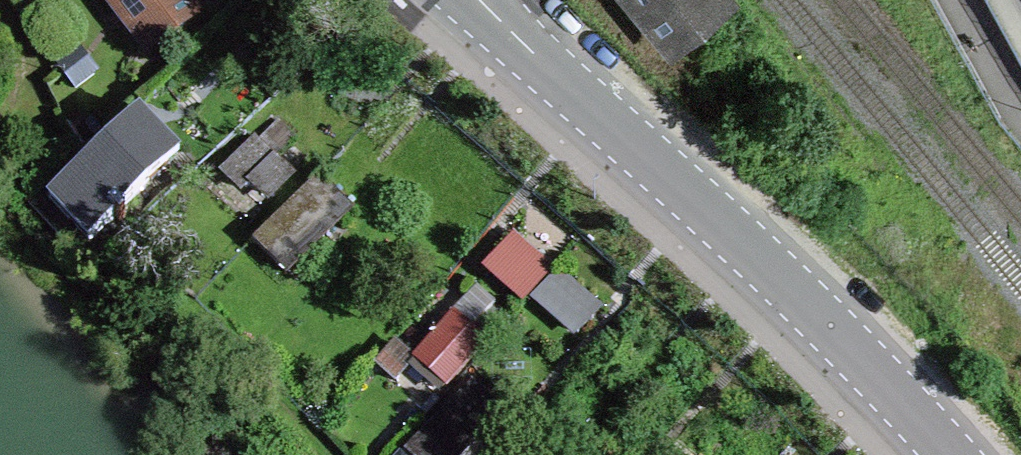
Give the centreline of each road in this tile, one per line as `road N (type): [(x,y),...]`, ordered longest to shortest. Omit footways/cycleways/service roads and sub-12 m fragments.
road 1 (primary): [(830,324),(473,0)]
road 2 (primary): [(830,324),(953,454)]

